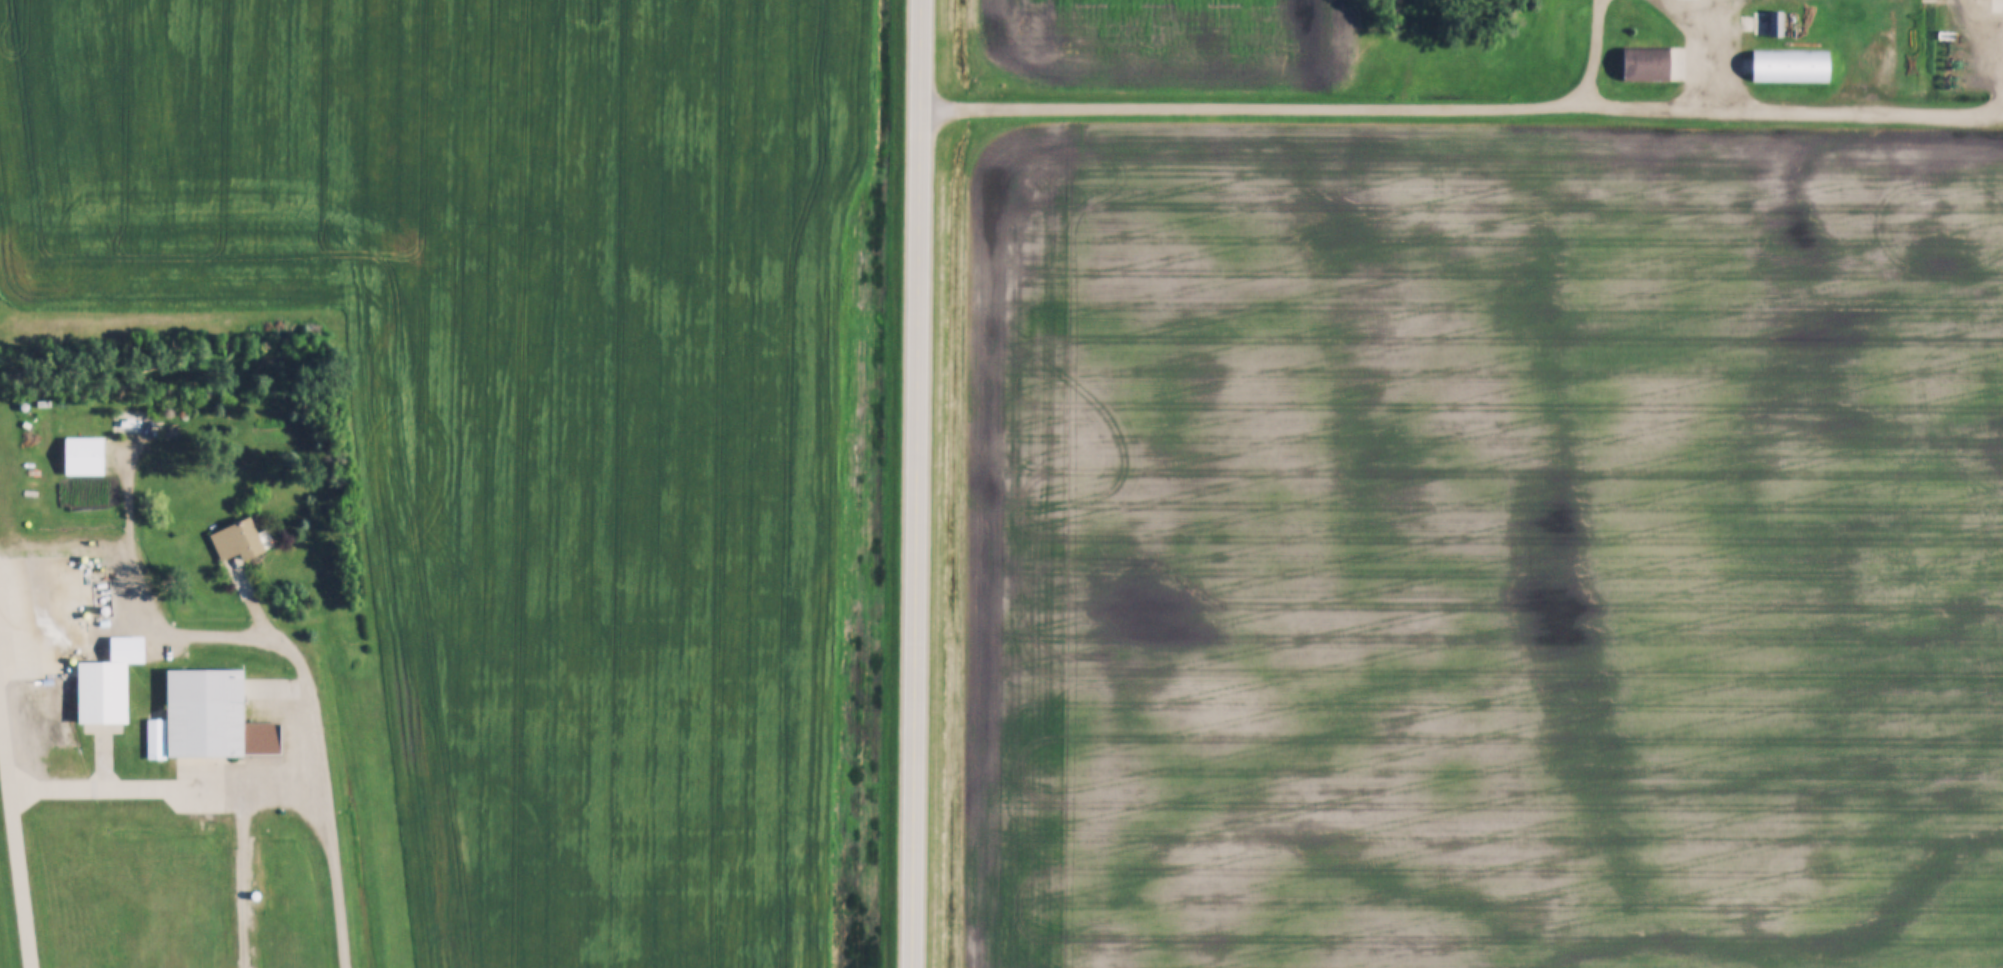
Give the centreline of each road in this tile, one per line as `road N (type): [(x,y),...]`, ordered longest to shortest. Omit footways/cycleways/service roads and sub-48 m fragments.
road 1 (primary): [(913,967),(924,0)]

